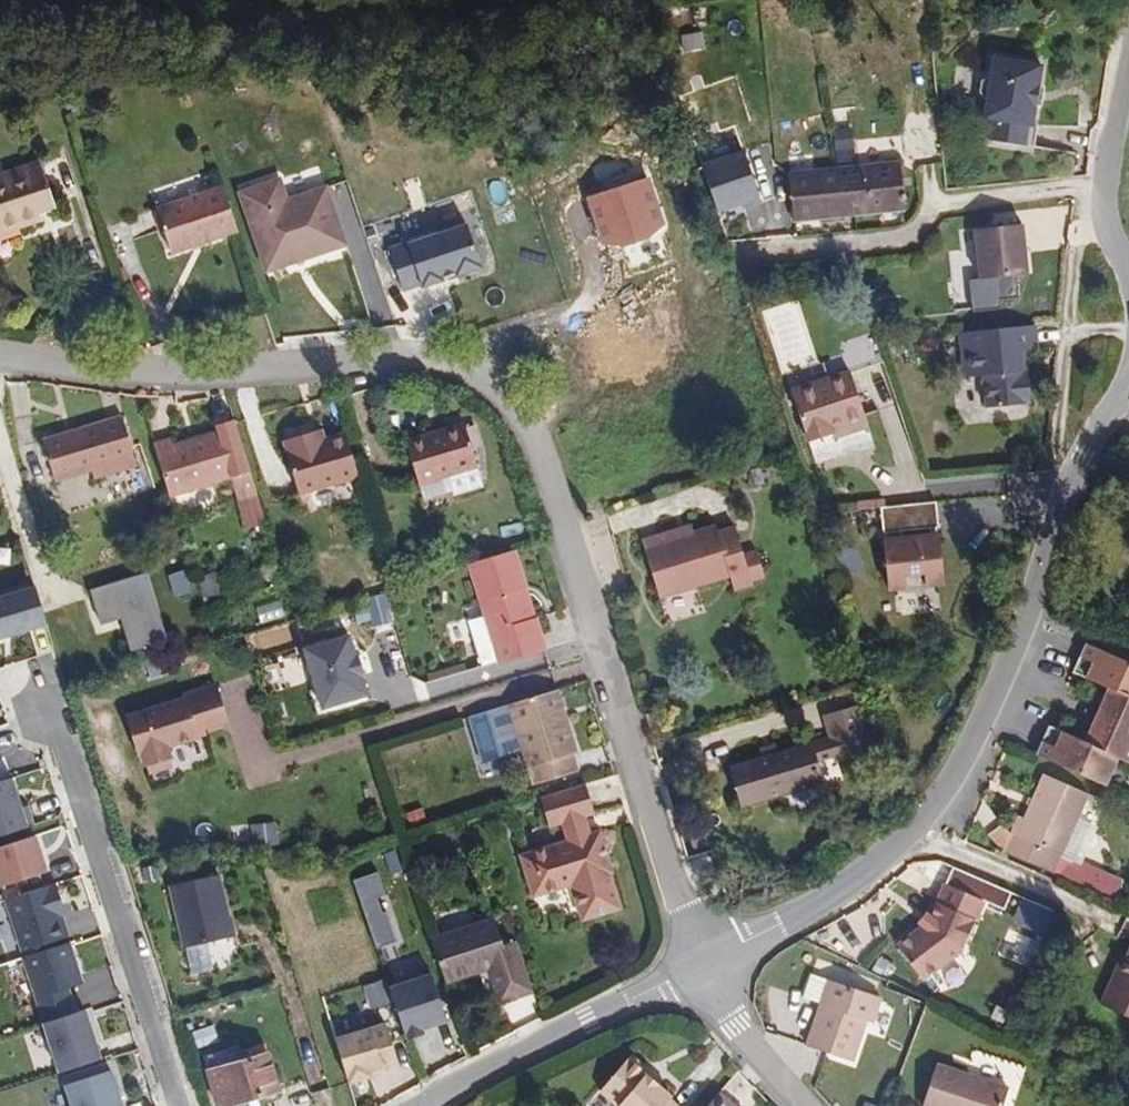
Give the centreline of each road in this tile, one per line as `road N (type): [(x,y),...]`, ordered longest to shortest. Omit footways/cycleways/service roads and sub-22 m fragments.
road 1 (residential): [(0,358),(277,366),(370,354),(457,368),(518,408),(557,496),(629,750),(703,969)]
road 2 (tertiary): [(703,969),(814,910),(909,837),(971,745),(1026,614)]
road 3 (residential): [(40,710),(61,743),(182,1105)]
road 4 (tertiary): [(417,1105),(551,1034),(703,969)]
road 5 (tertiary): [(1026,614),(1080,454),(1128,383)]
road 6 (tertiary): [(1128,273),(1104,215),(1103,192),(1128,66)]
road 7 (residential): [(808,1105),(703,969)]

